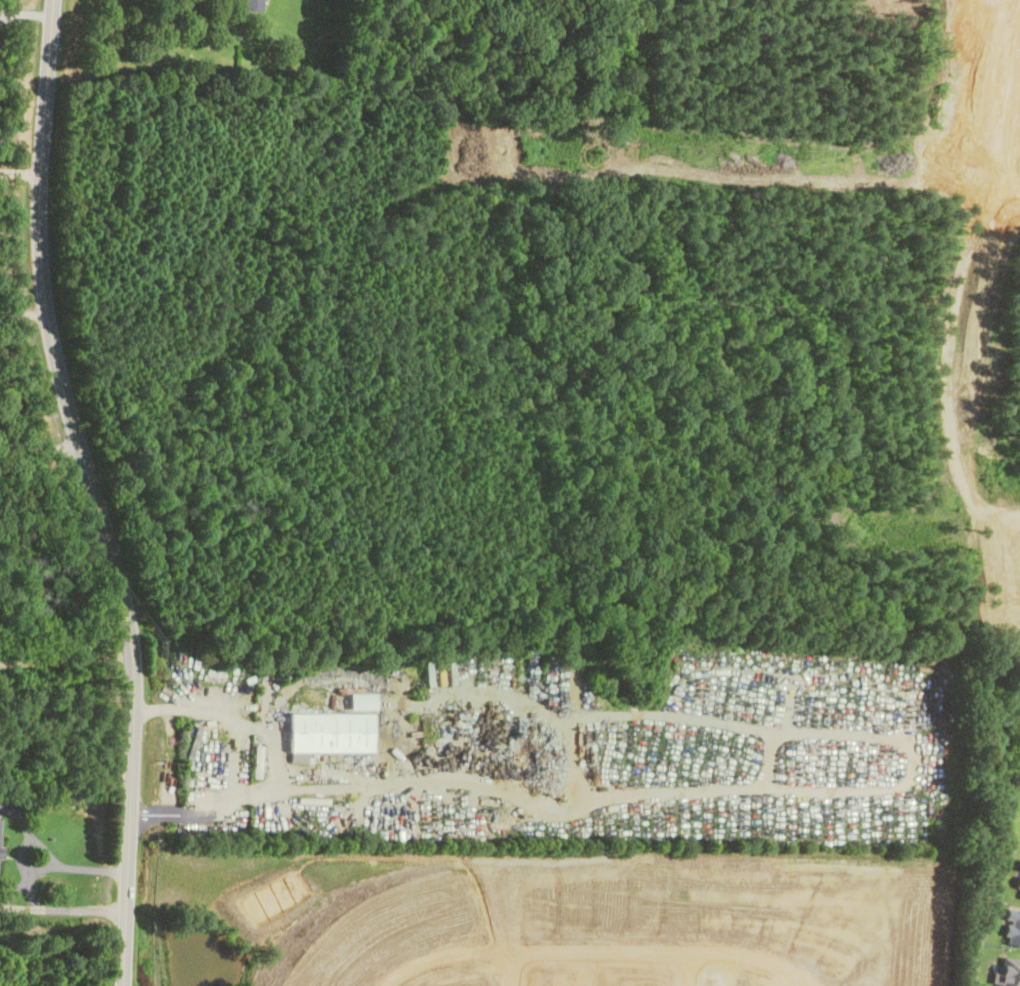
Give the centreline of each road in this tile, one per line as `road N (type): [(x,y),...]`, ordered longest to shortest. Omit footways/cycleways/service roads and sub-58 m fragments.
road 1 (secondary): [(123,985),(133,653),(44,302),(38,197),(53,0)]
road 2 (residential): [(810,985),(784,965),(689,949),(455,952),(380,985)]

